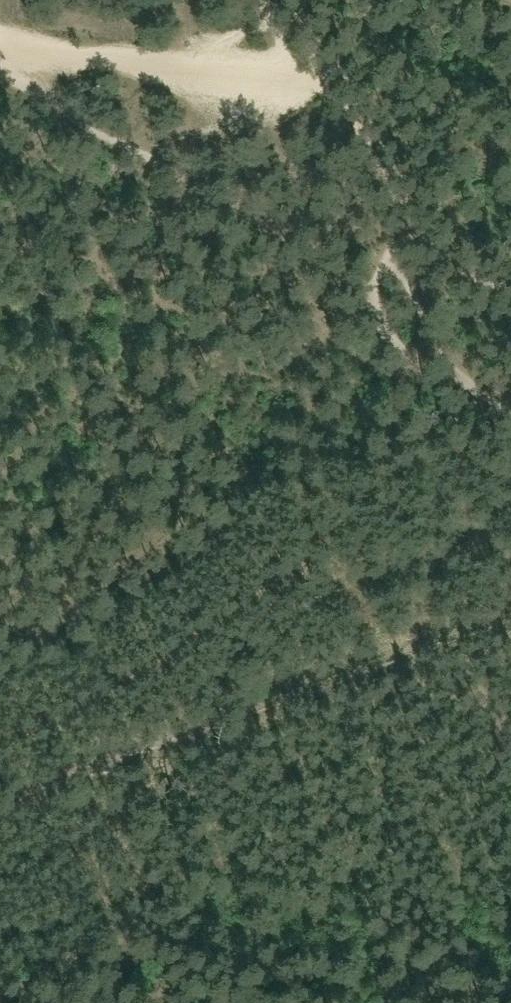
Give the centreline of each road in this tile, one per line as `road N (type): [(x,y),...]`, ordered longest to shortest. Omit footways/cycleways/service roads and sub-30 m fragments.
road 1 (track): [(0,797),(510,609)]

